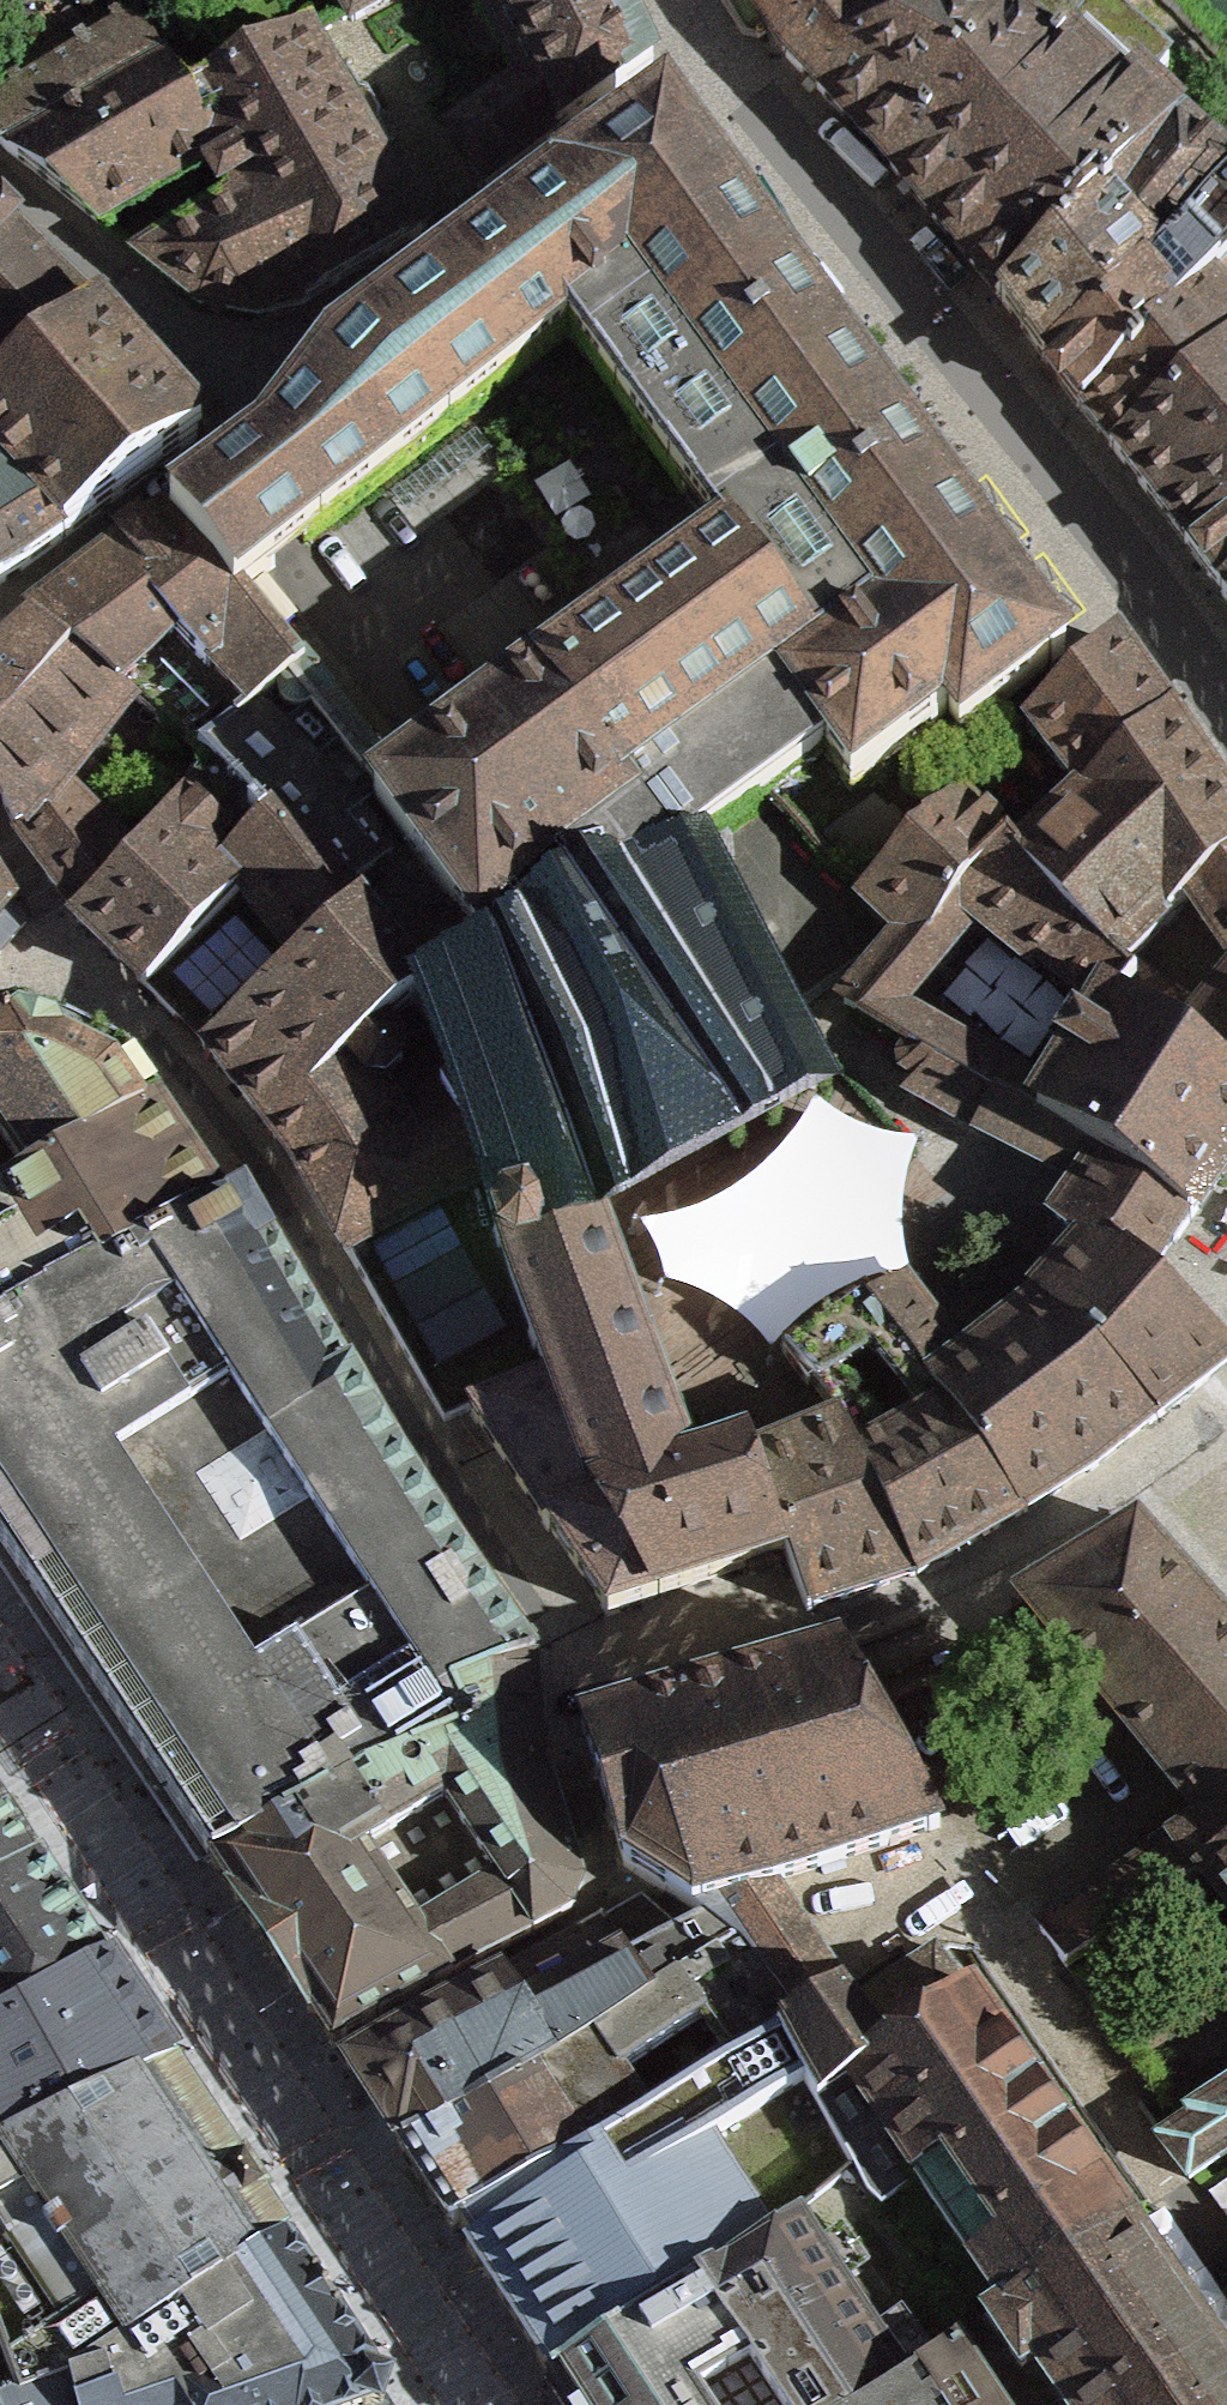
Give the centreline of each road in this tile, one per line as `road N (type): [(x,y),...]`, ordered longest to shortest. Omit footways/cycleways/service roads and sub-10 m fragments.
road 1 (residential): [(1226,692),(1133,559),(719,50)]
road 2 (residential): [(719,50),(315,338),(247,403)]
road 3 (residential): [(247,403),(0,184)]
road 4 (residential): [(19,603),(209,461),(247,403)]
road 5 (residential): [(1226,1417),(1128,1492)]

